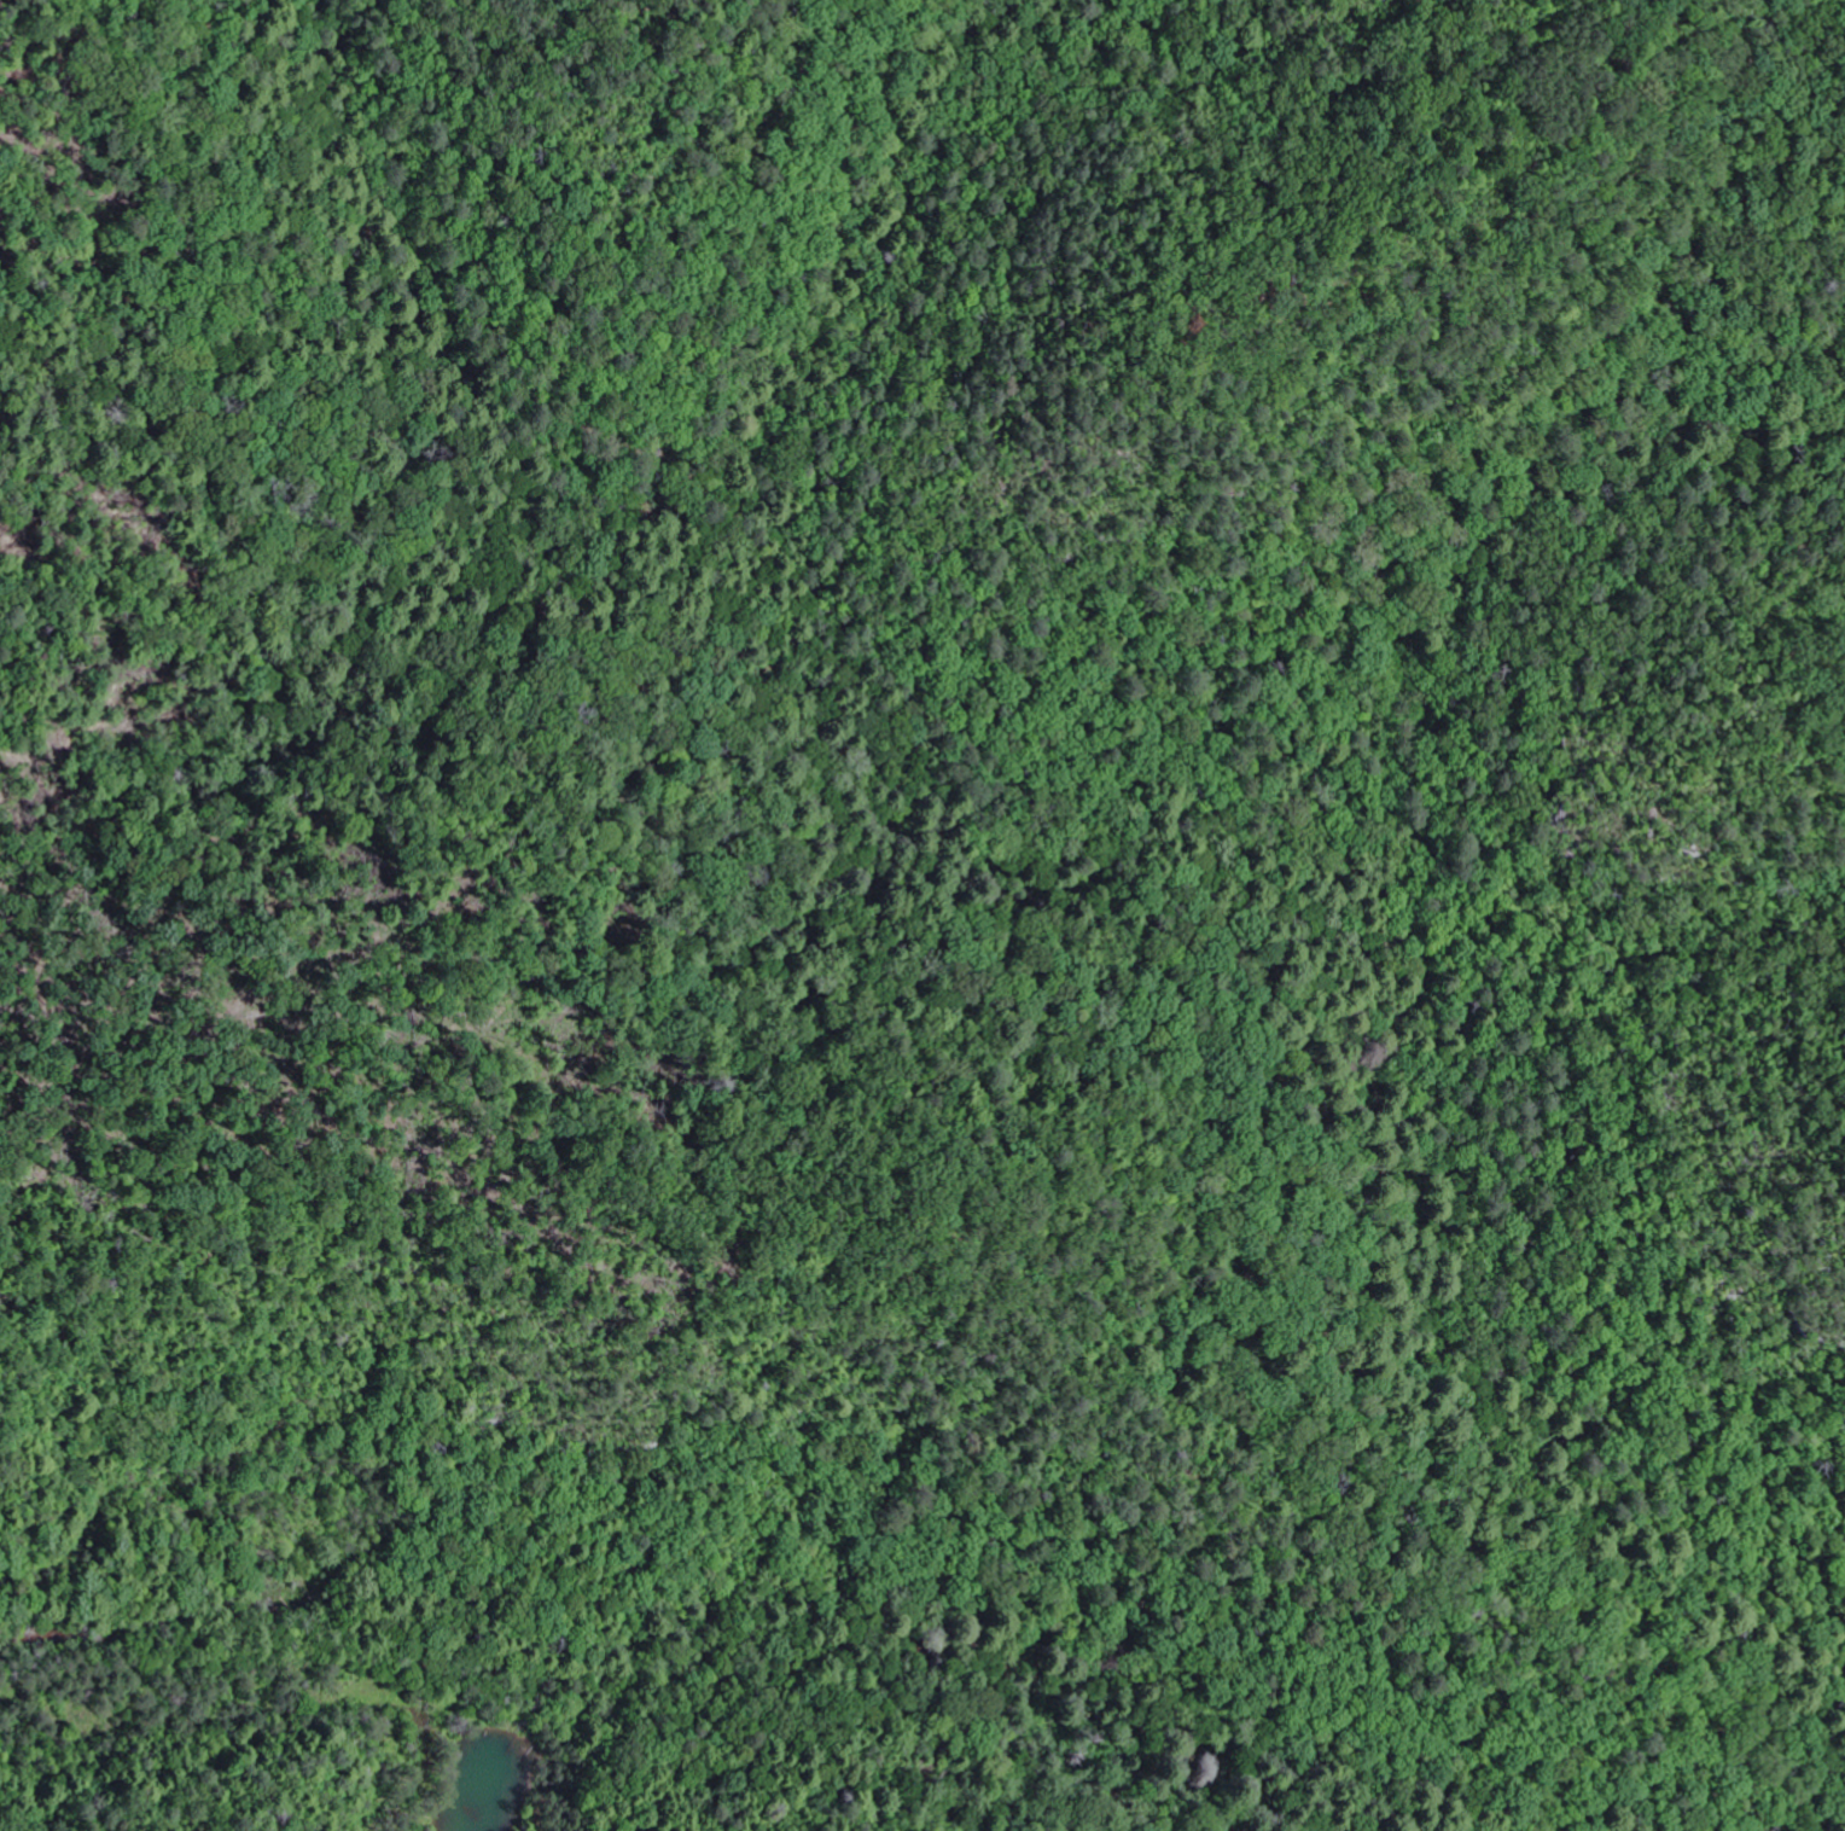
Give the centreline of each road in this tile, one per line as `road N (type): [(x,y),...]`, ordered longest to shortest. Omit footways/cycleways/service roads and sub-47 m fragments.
road 1 (track): [(563,1830),(557,1757),(505,1719),(389,1701),(0,1772)]

